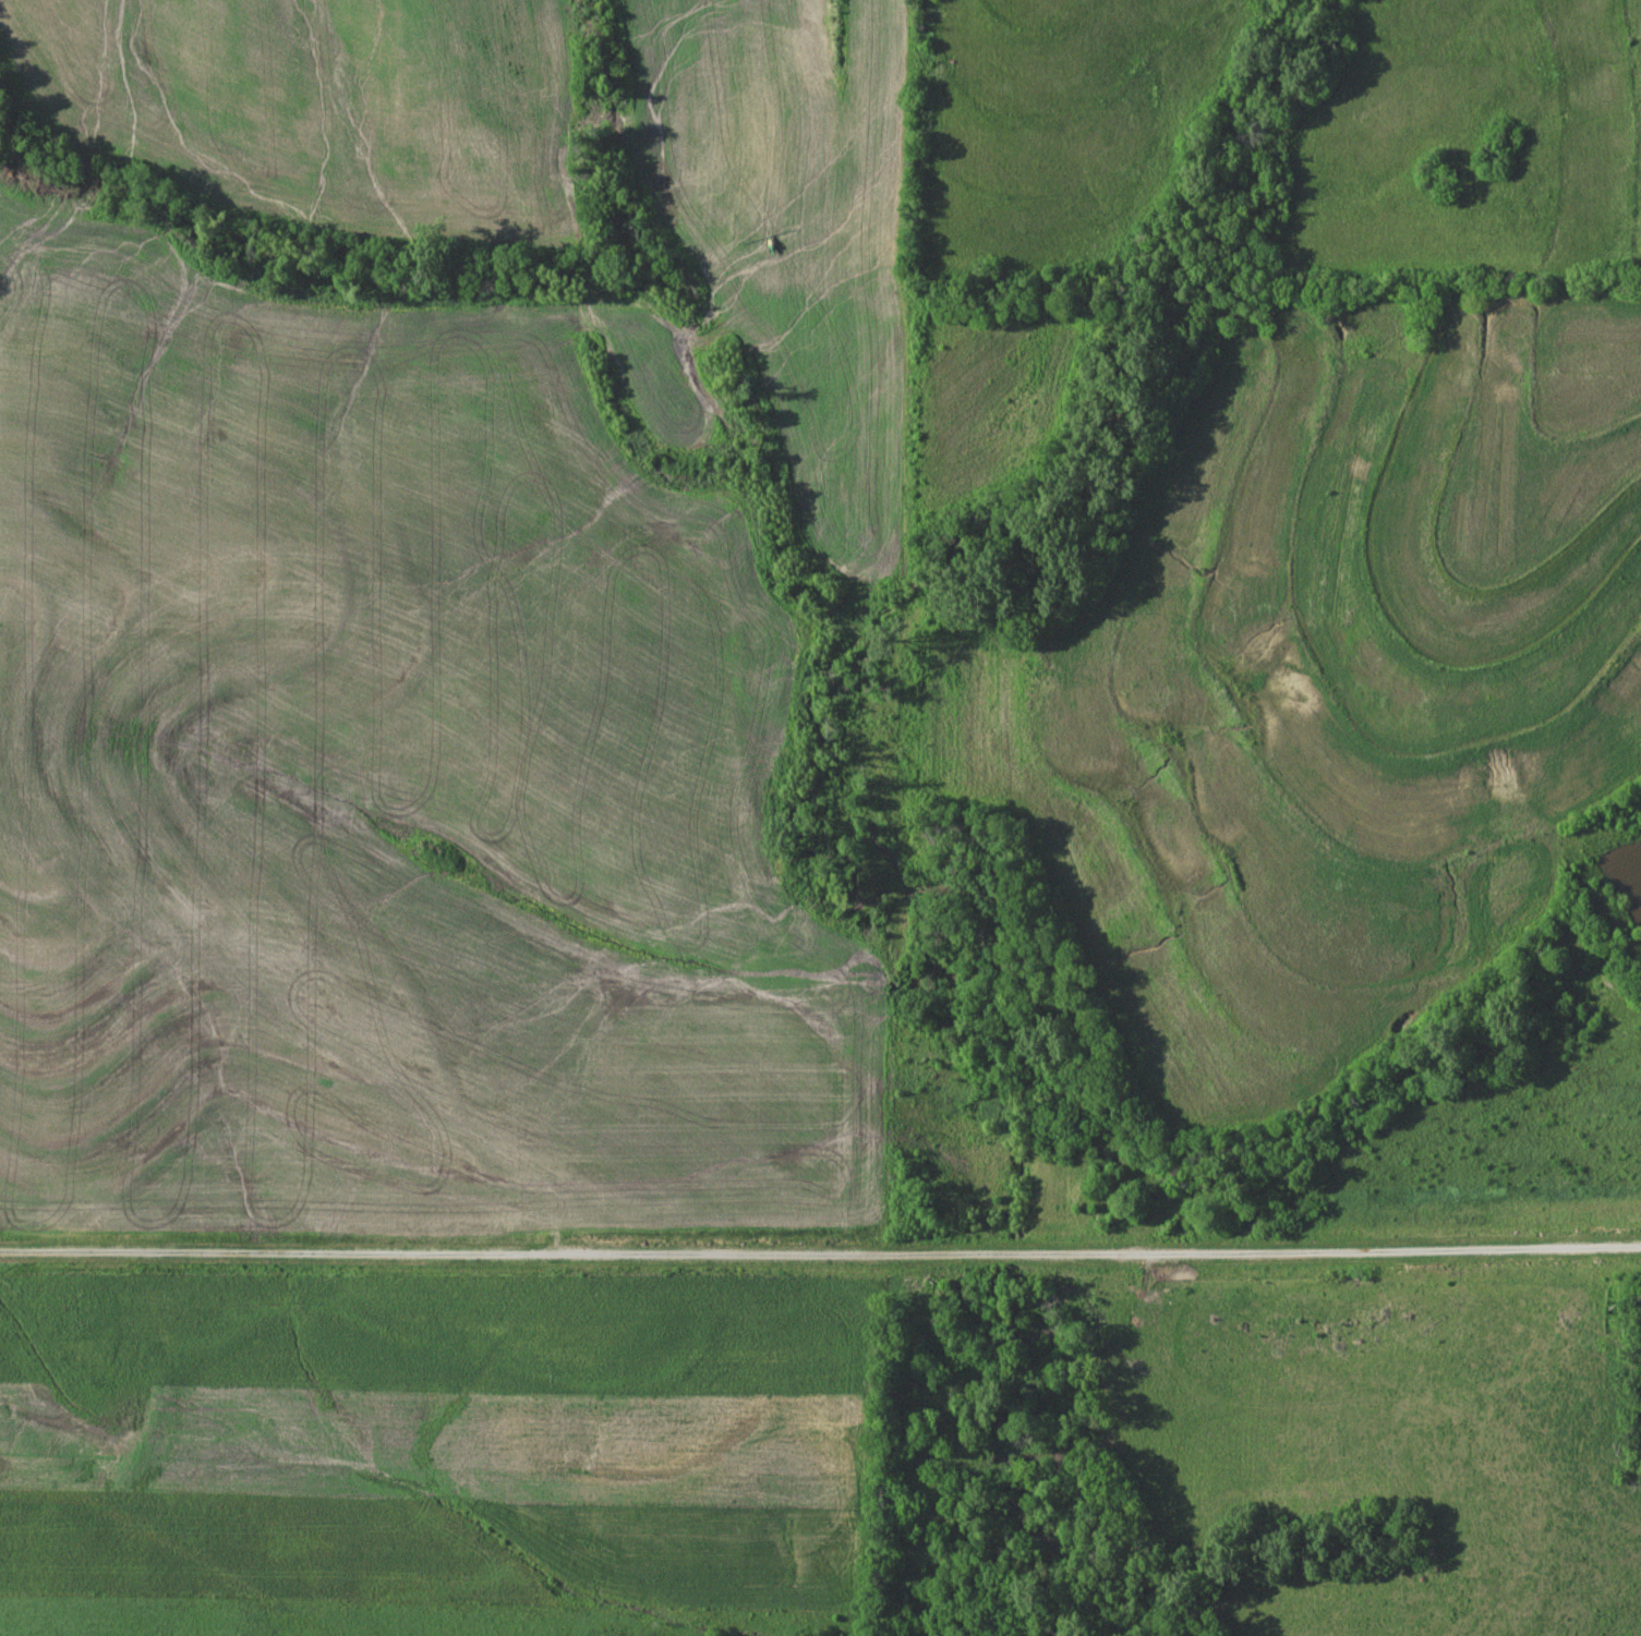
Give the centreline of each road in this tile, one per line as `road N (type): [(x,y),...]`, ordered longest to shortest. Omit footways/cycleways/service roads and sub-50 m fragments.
road 1 (residential): [(1640,1249),(0,1261)]

